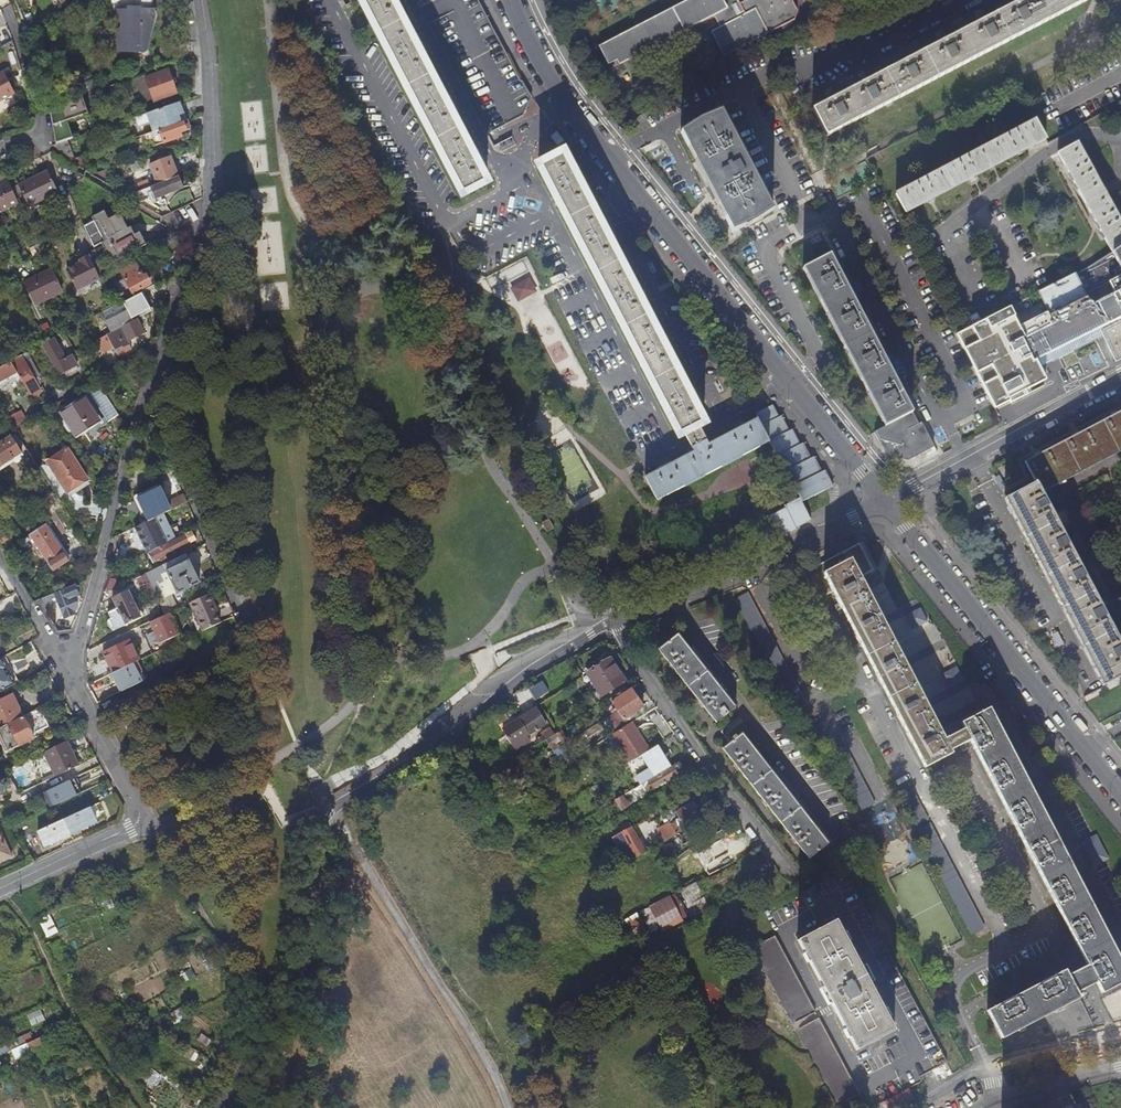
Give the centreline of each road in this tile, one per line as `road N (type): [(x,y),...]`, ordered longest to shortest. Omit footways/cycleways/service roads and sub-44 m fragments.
road 1 (residential): [(220,1107),(306,959),(322,833),(334,807),(614,619)]
road 2 (residential): [(0,889),(146,821),(0,558)]
road 3 (residential): [(607,160),(885,503)]
road 4 (unclassified): [(970,0),(878,46),(748,84),(607,160)]
road 5 (residential): [(150,378),(166,318),(205,249),(206,58),(198,0)]
road 6 (residential): [(885,503),(1120,798)]
road 7 (residential): [(798,877),(681,731),(614,619)]
road 8 (residential): [(614,619),(885,503)]
road 9 (residential): [(885,503),(1120,374)]
road 10 (residential): [(511,0),(558,94),(607,160)]
road 11 (residential): [(1120,1033),(986,1068)]
road 12 (residential): [(1000,1096),(1120,1065)]

